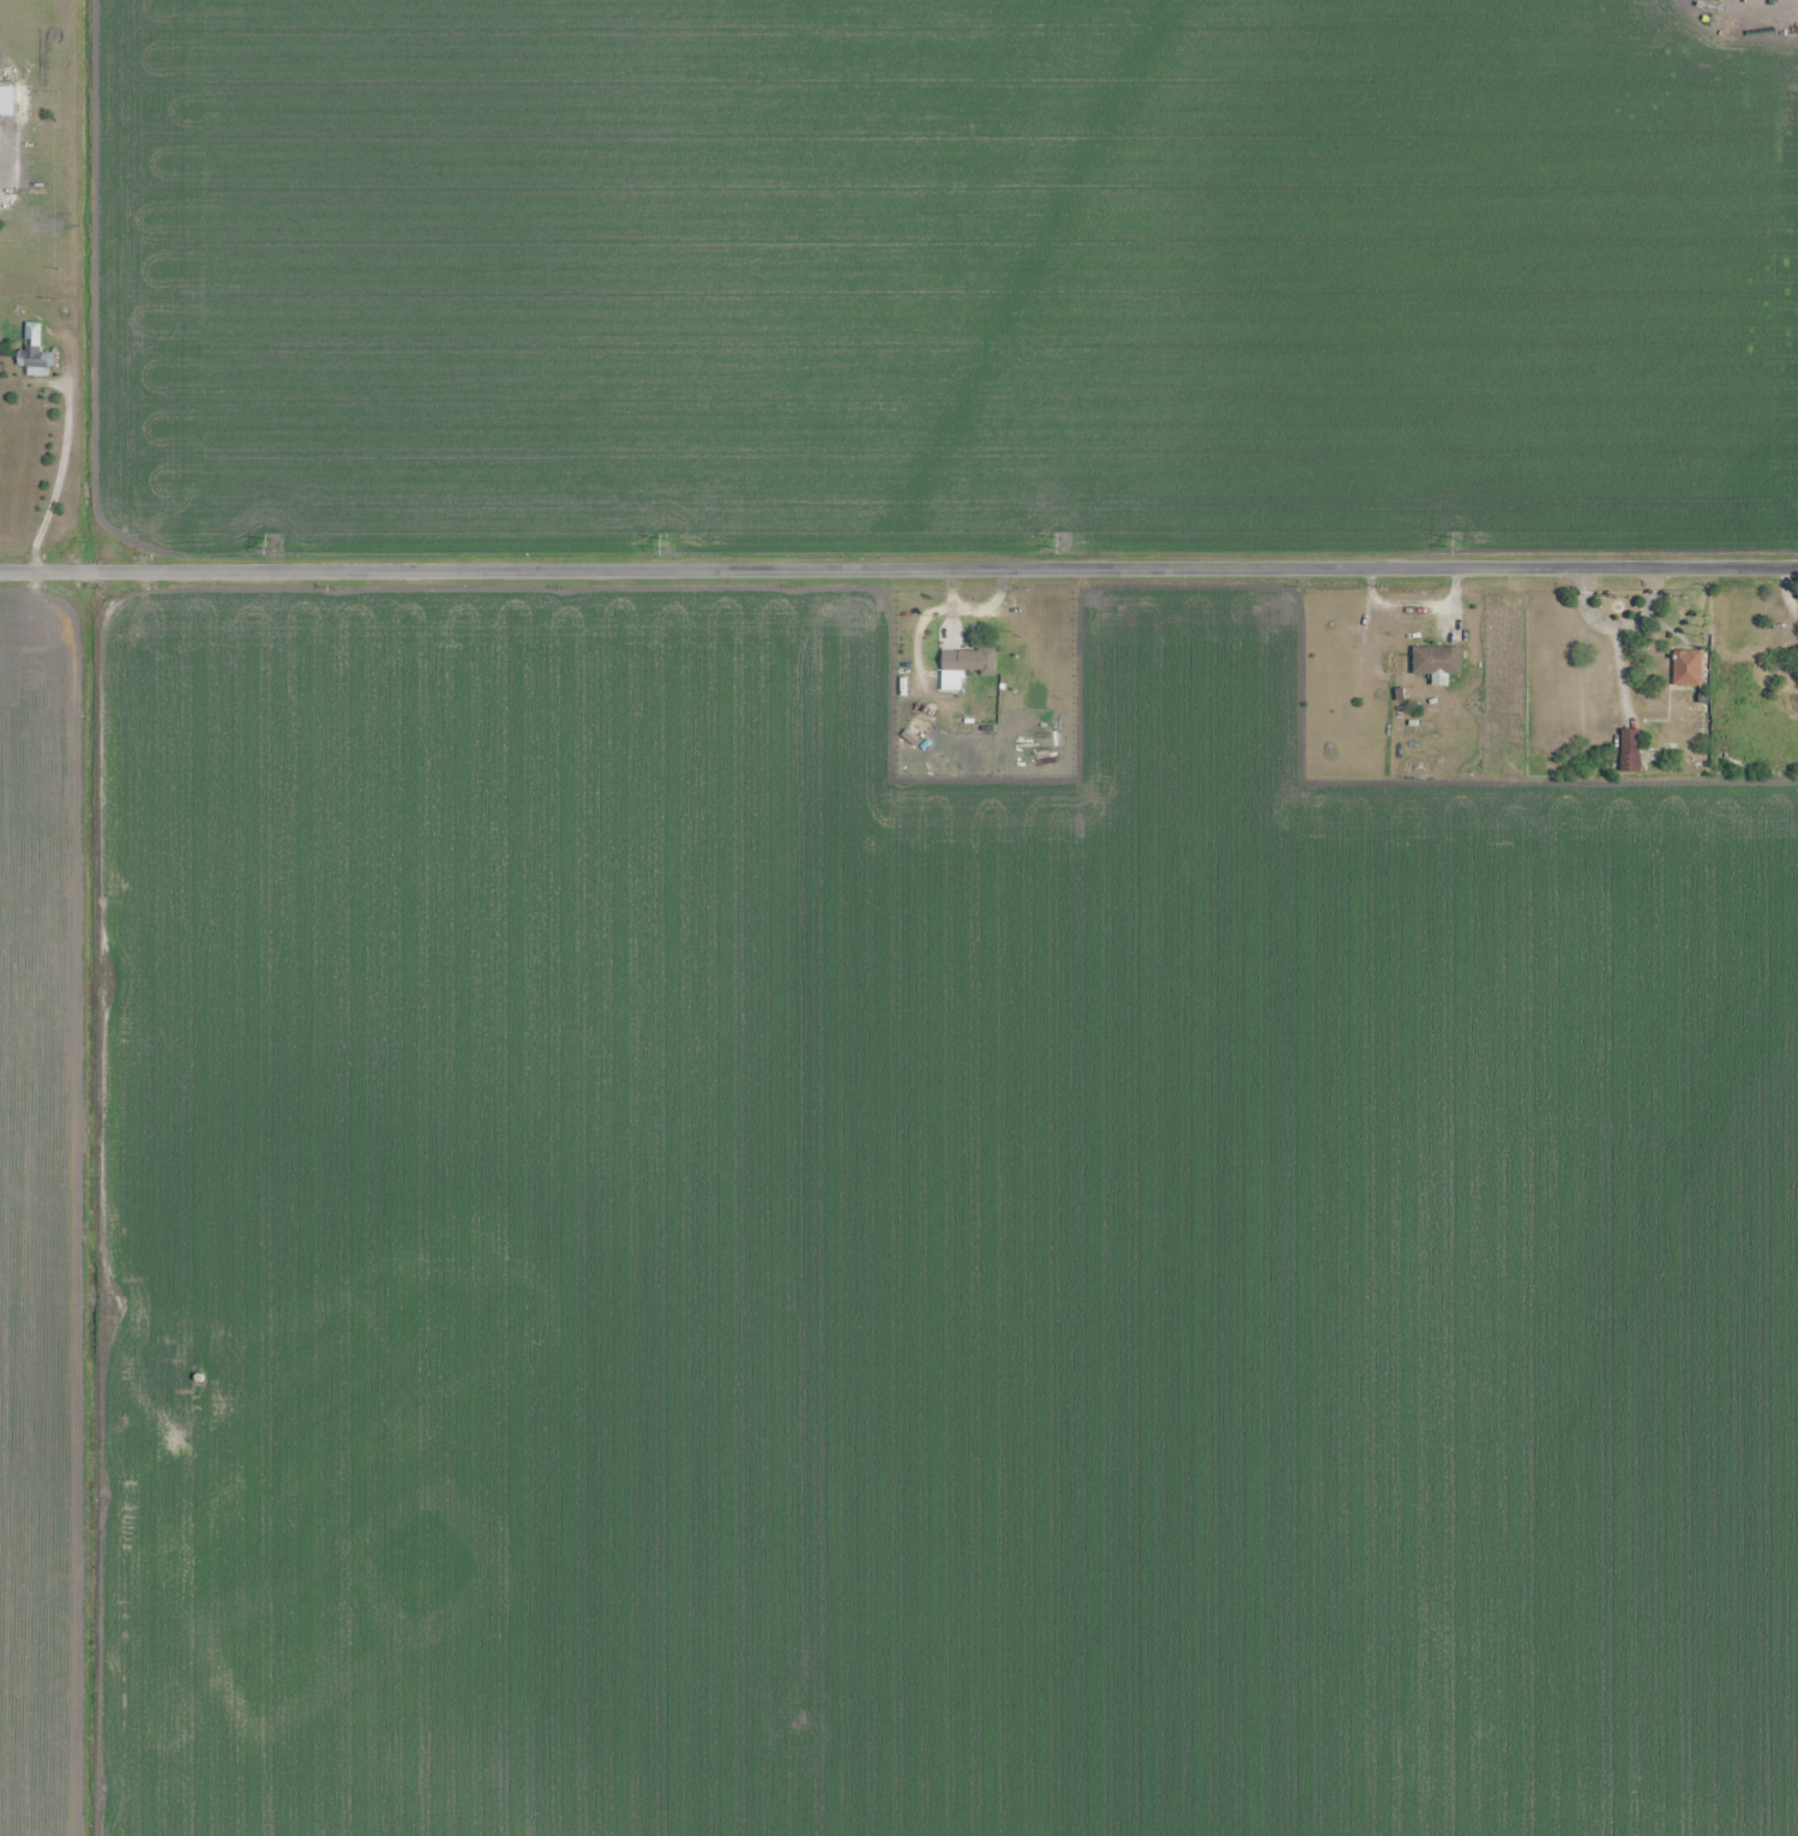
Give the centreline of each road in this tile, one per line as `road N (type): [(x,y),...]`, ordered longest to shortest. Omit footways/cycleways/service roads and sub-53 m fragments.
road 1 (residential): [(1797,568),(0,572)]

